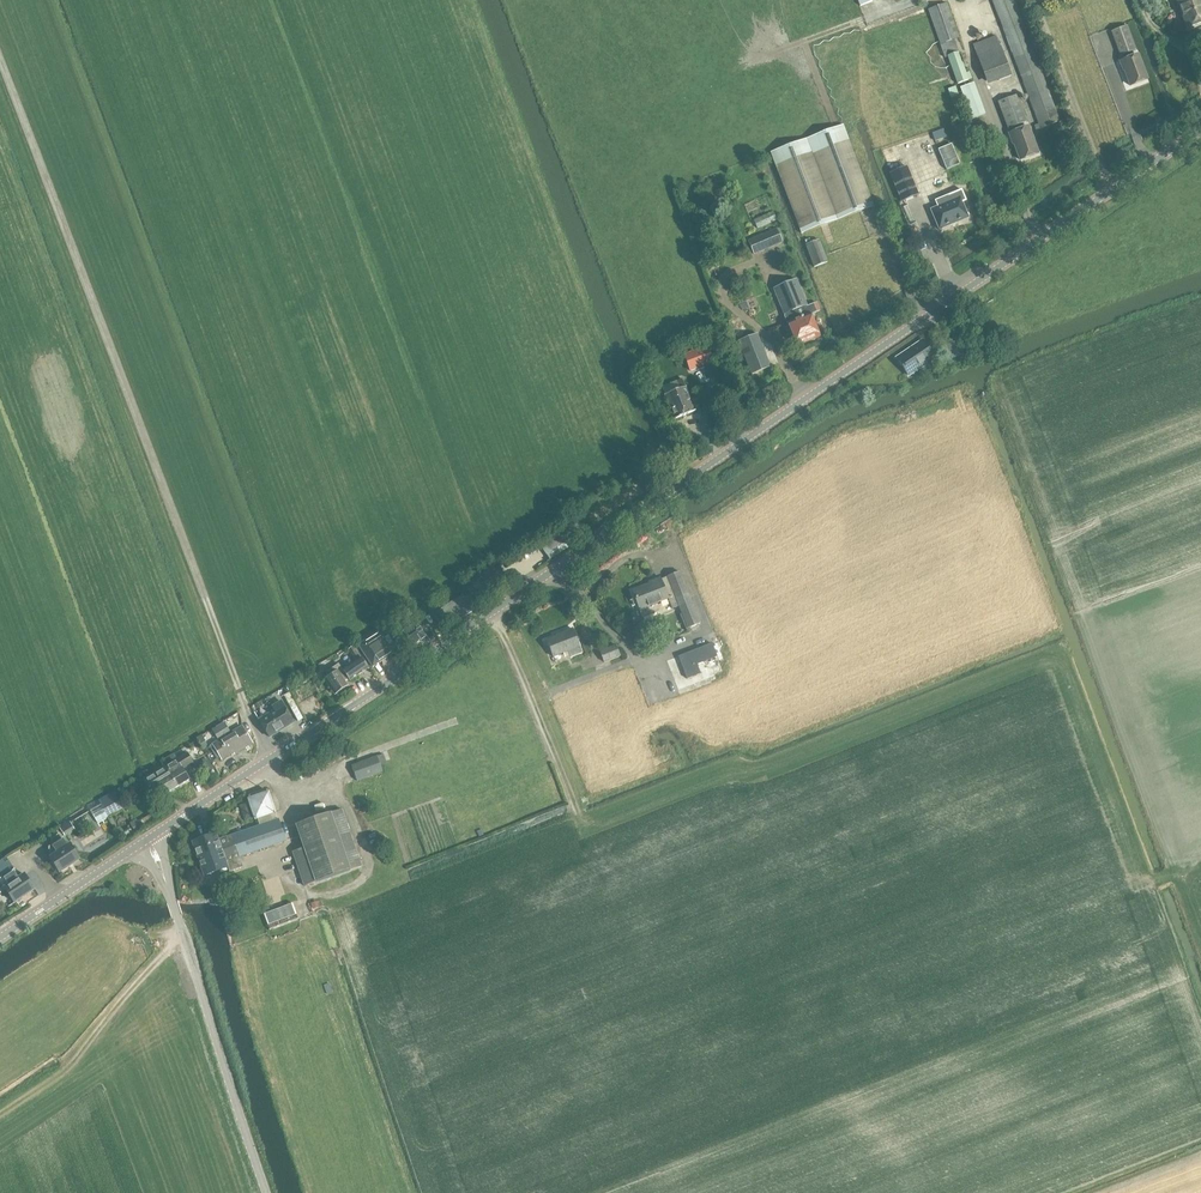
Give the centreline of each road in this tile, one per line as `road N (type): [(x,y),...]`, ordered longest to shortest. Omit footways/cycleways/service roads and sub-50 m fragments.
road 1 (tertiary): [(150,839),(1200,128)]
road 2 (residential): [(267,1192),(150,839)]
road 3 (tertiary): [(0,939),(150,839)]
road 4 (track): [(791,47),(916,0)]

